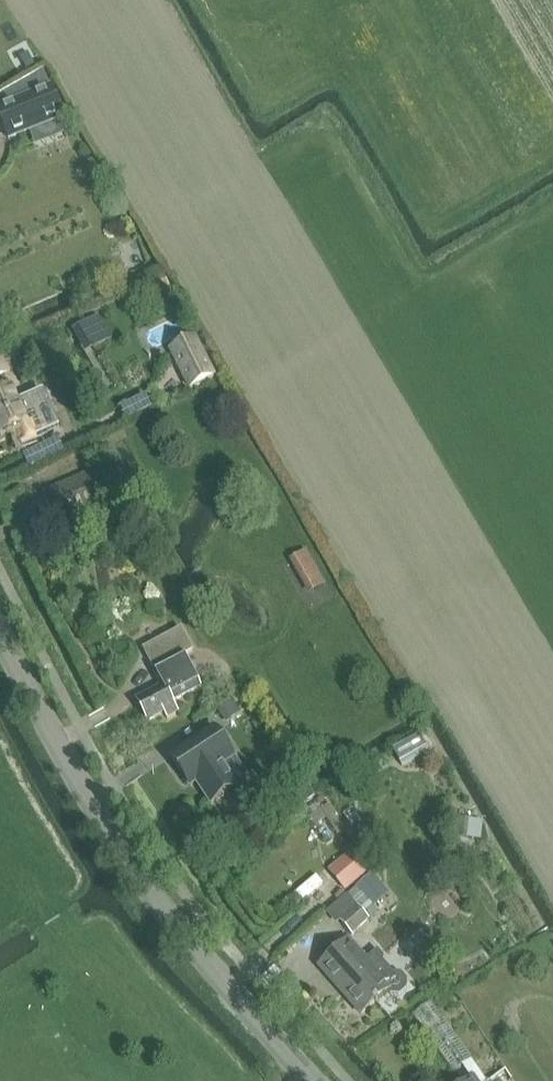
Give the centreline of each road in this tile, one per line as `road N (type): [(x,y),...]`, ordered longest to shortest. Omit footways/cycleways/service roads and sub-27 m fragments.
road 1 (tertiary): [(309,1080),(206,968),(129,867),(0,641)]

